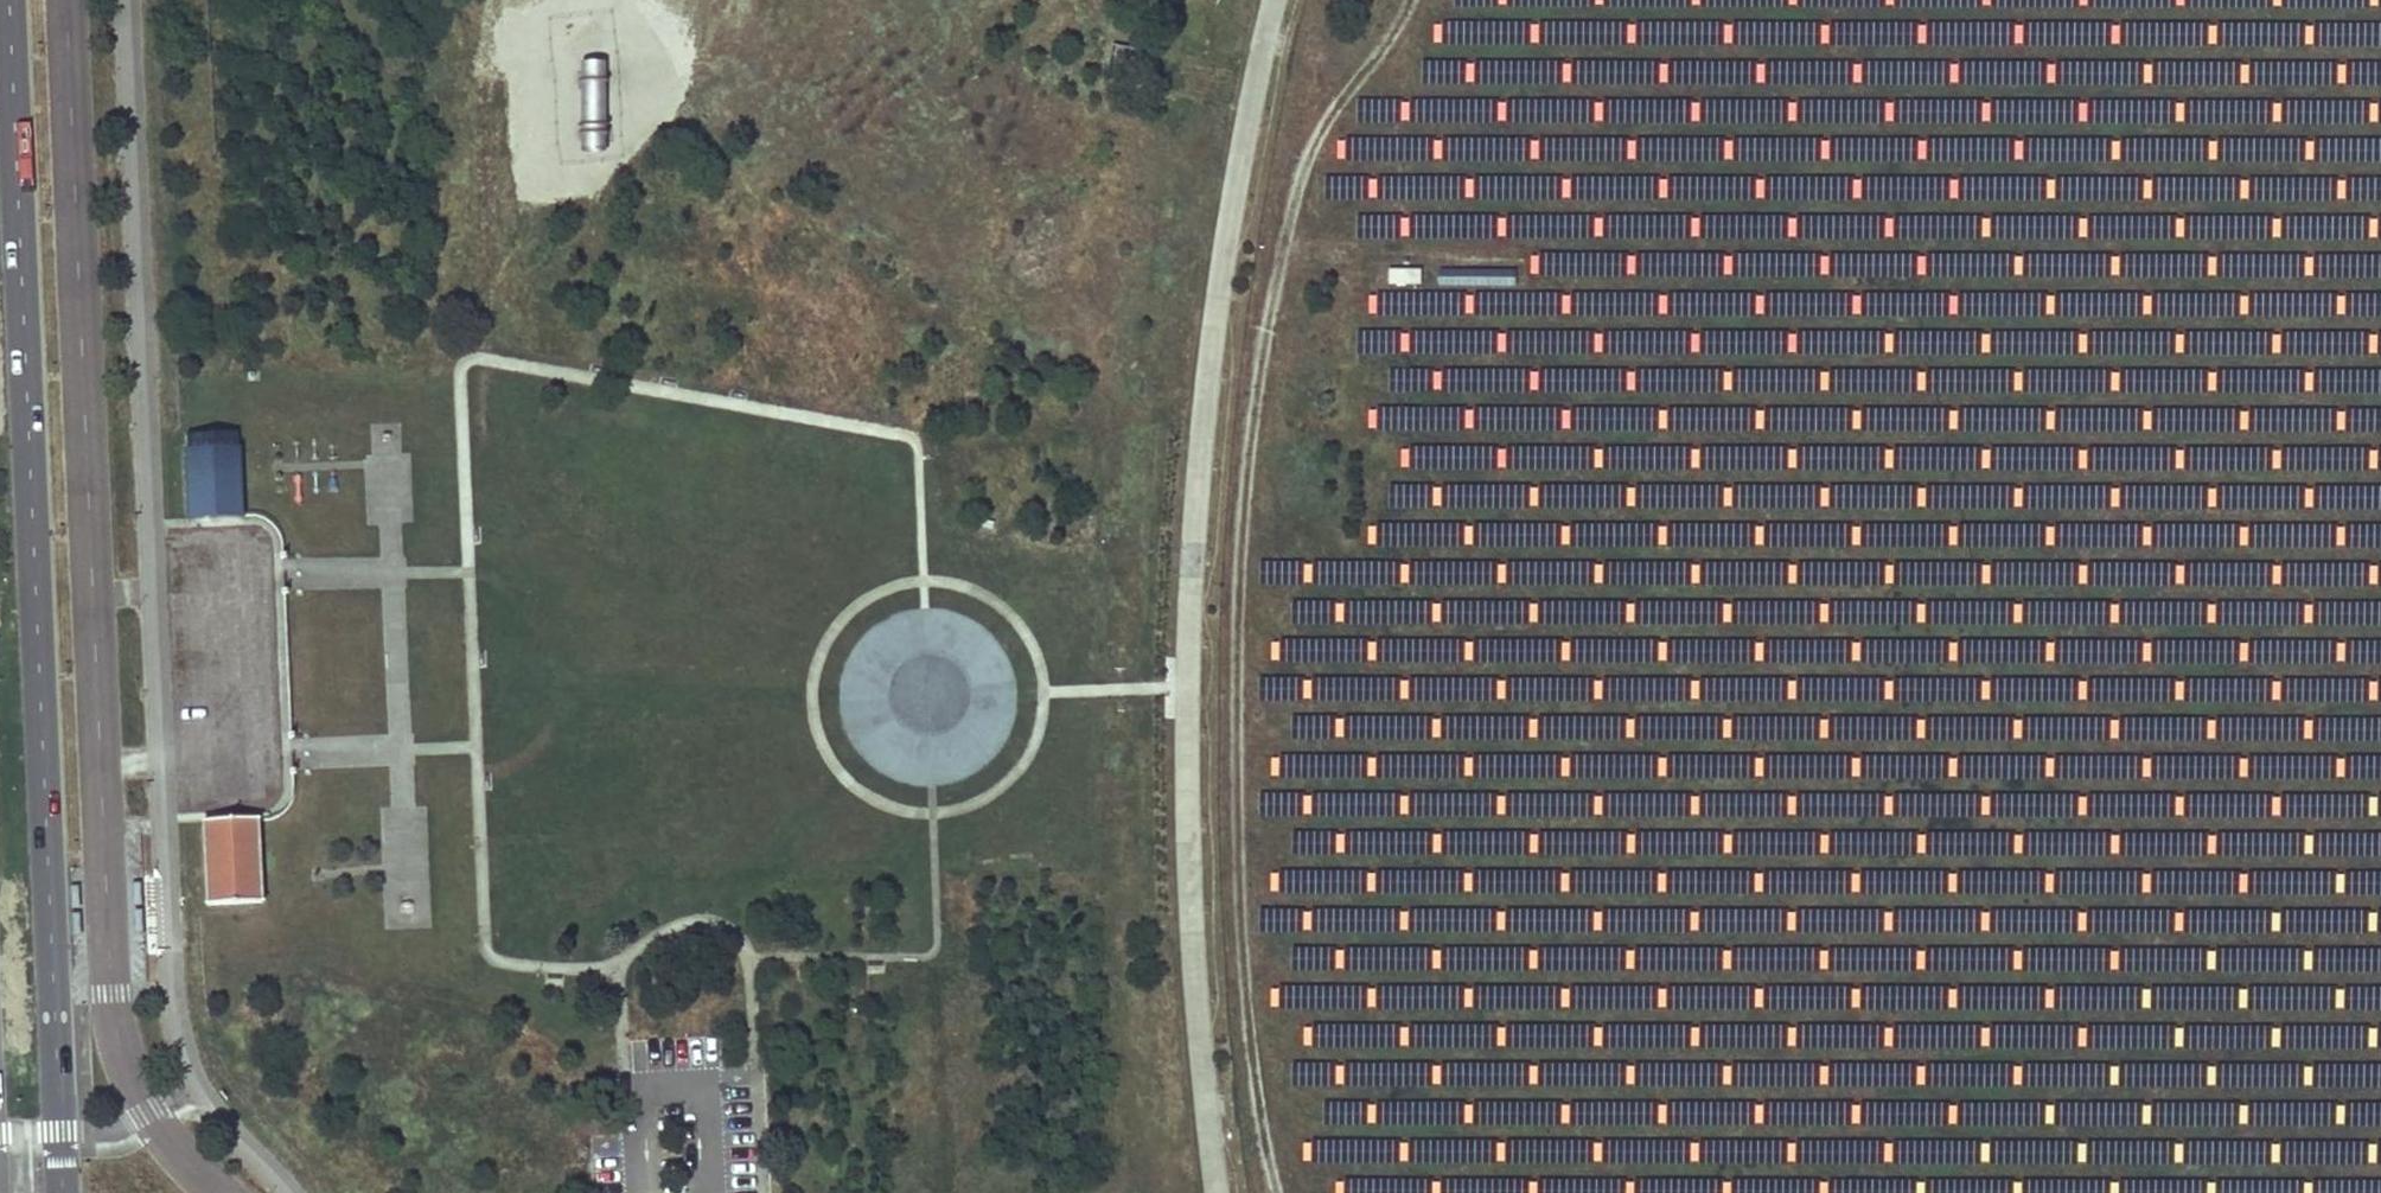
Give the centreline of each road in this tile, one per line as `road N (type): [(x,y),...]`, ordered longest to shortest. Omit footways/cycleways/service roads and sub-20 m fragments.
road 1 (primary): [(64,1192),(9,0)]

